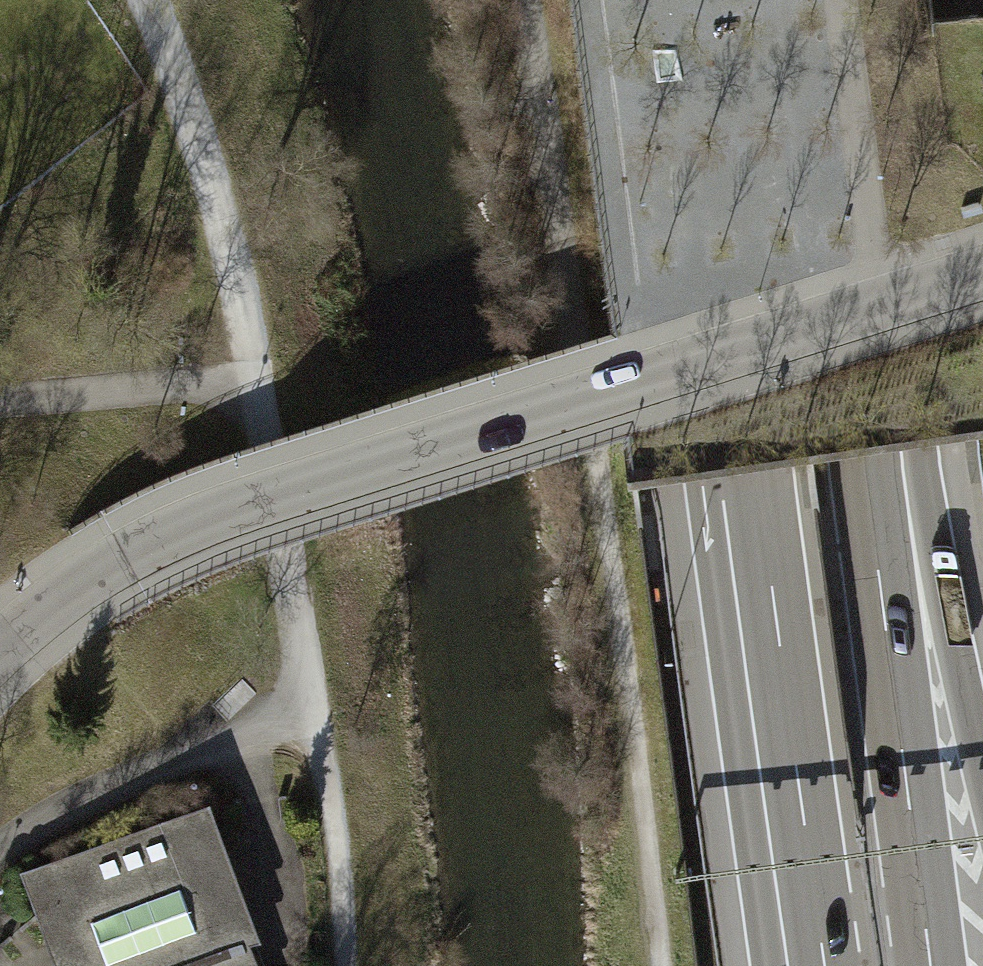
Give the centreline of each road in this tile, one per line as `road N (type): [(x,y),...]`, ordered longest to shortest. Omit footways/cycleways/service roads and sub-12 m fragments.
road 1 (motorway): [(691,0),(822,965)]
road 2 (residential): [(879,312),(192,535),(128,564),(0,658)]
road 3 (motorway): [(933,965),(808,26)]
road 4 (motorway): [(982,780),(808,26)]
road 5 (track): [(147,0),(209,167),(253,376)]
road 6 (track): [(311,705),(70,808),(0,852)]
road 7 (track): [(253,376),(311,705)]
road 8 (track): [(311,705),(337,846),(344,965)]
road 9 (track): [(253,376),(0,406)]

